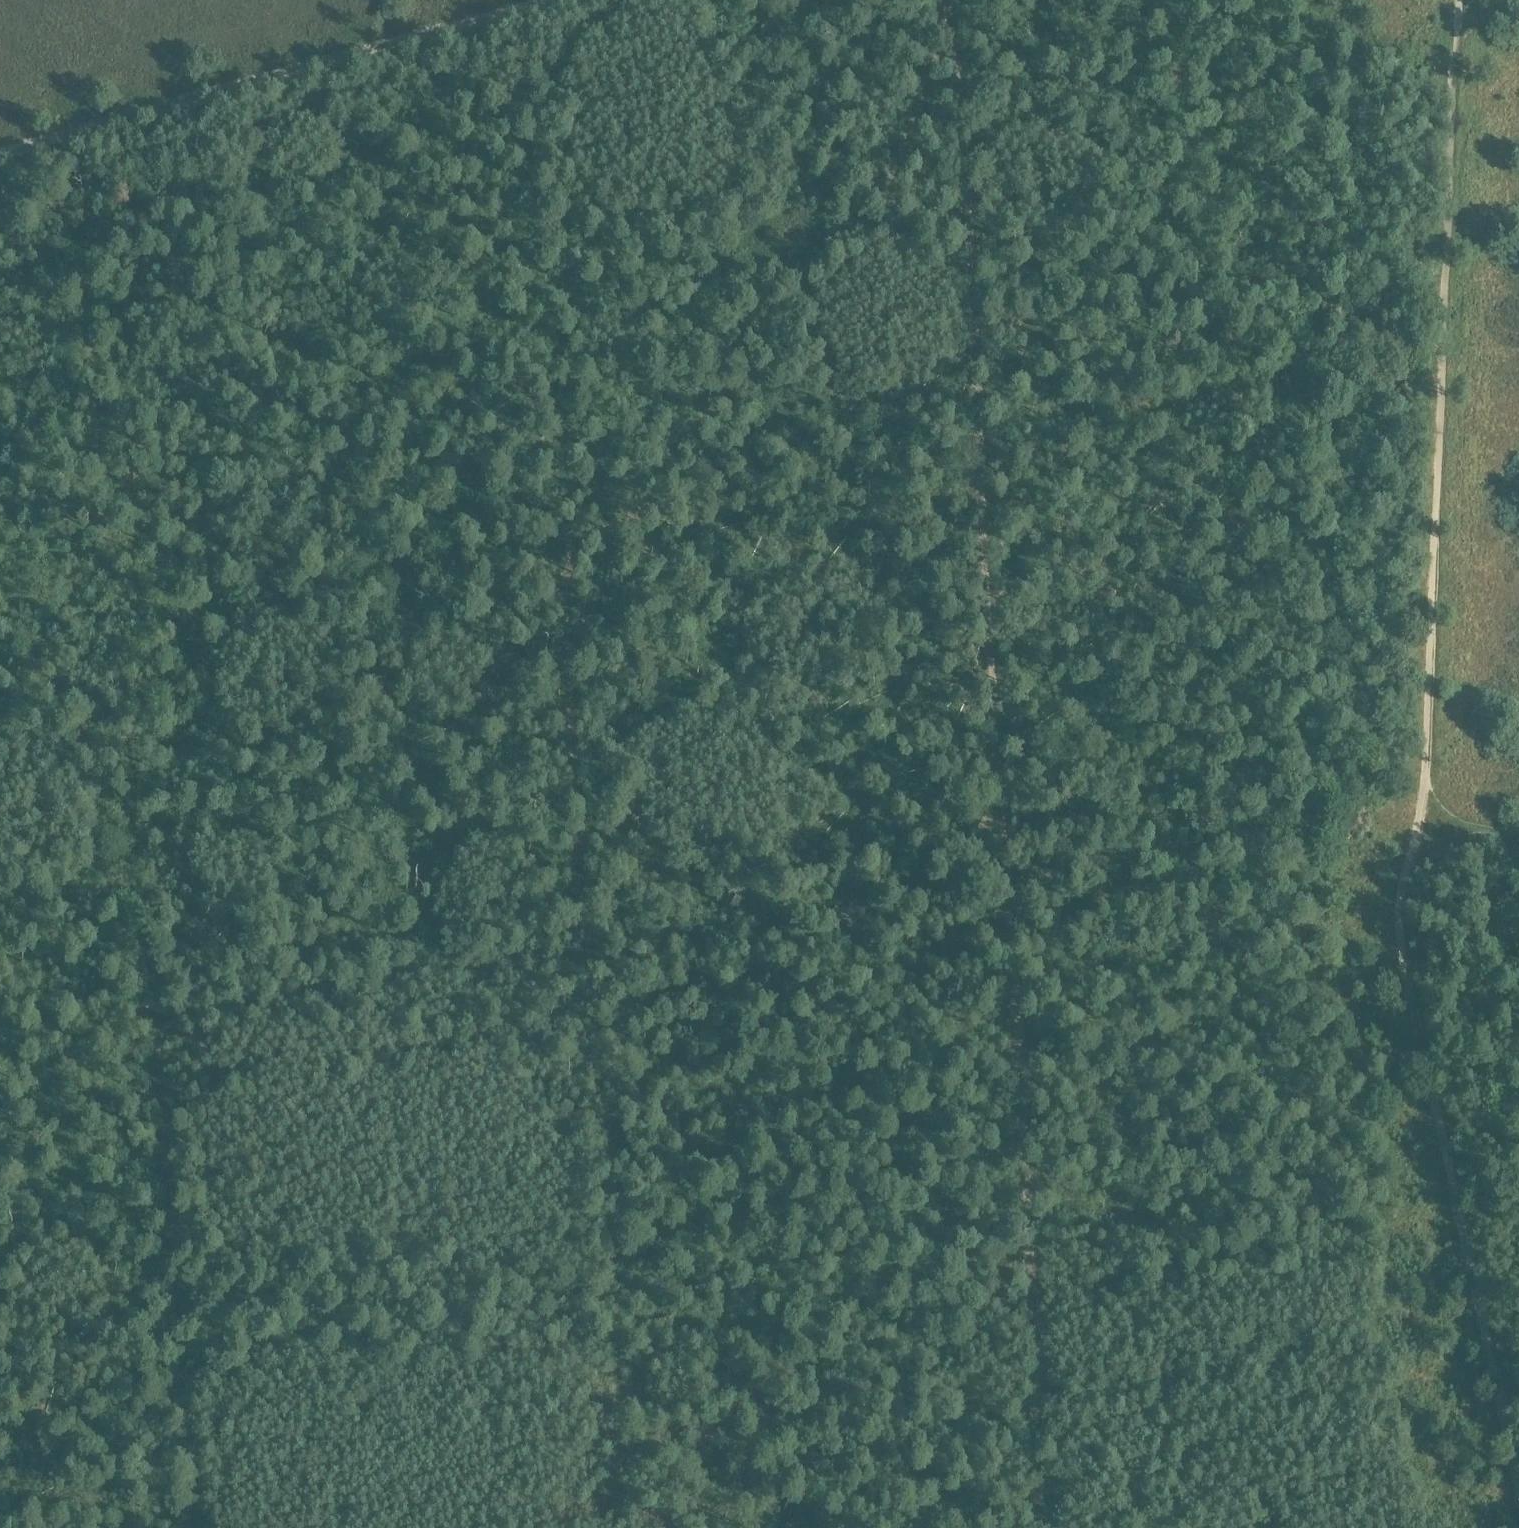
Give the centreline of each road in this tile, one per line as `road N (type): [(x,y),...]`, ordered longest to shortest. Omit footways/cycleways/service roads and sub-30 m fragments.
road 1 (track): [(214,1527),(173,1025),(573,955),(590,931),(568,577),(584,548),(648,509),(742,335),(865,223),(934,52),(967,33)]
road 2 (track): [(1460,0),(1404,955),(1518,1488)]
road 3 (track): [(1018,829),(965,0)]
road 4 (track): [(1018,829),(1053,1527)]
road 5 (track): [(0,158),(598,0)]

